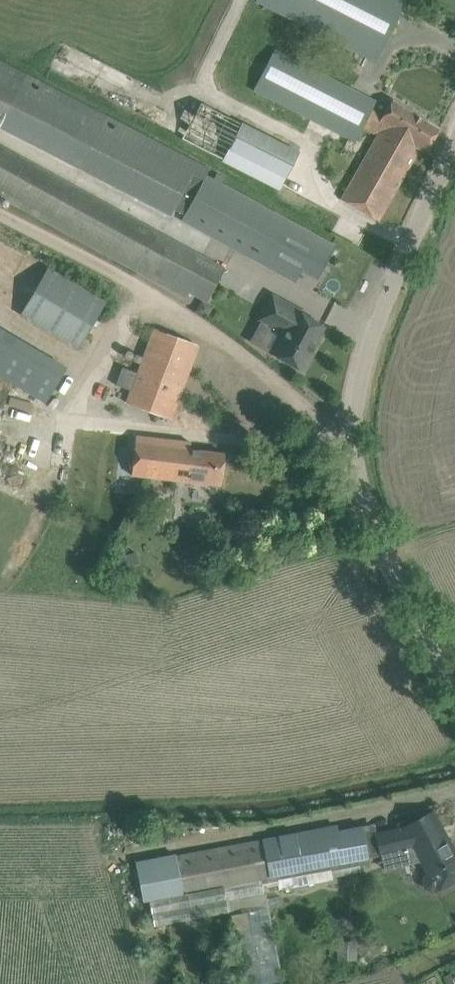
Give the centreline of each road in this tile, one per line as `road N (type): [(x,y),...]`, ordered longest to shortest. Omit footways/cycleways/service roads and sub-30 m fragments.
road 1 (unclassified): [(454,692),(386,551),(364,493),(355,437),(360,371),(379,311),(454,144)]

